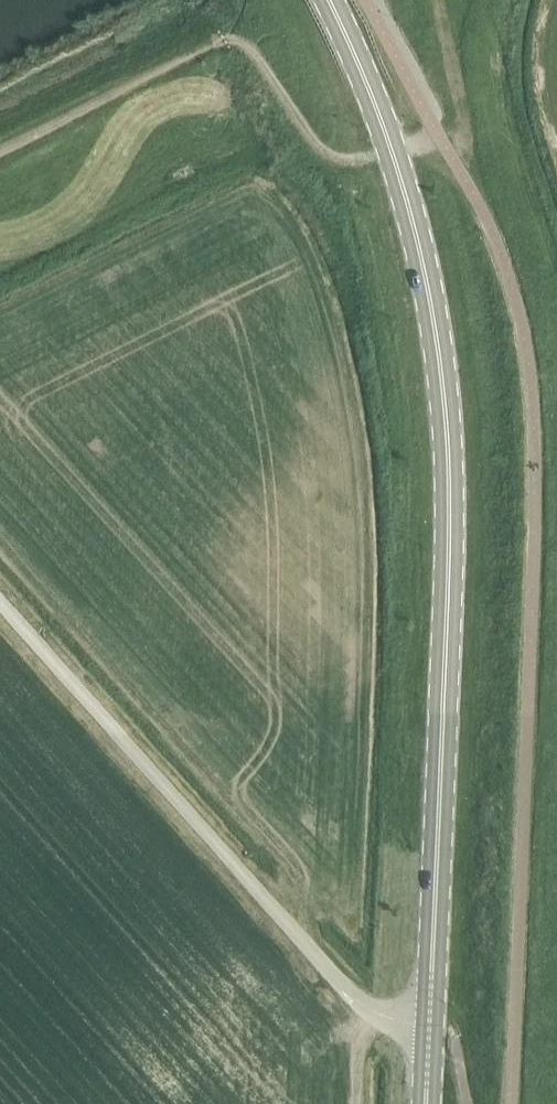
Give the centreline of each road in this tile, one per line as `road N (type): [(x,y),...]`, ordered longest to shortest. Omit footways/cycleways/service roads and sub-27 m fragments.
road 1 (tertiary): [(328,0),(393,148),(445,386),(452,621),(430,1030)]
road 2 (unclassified): [(430,1030),(376,1015),(0,603)]
road 3 (track): [(0,145),(232,29),(267,60),(315,127),(345,148),(444,136)]

